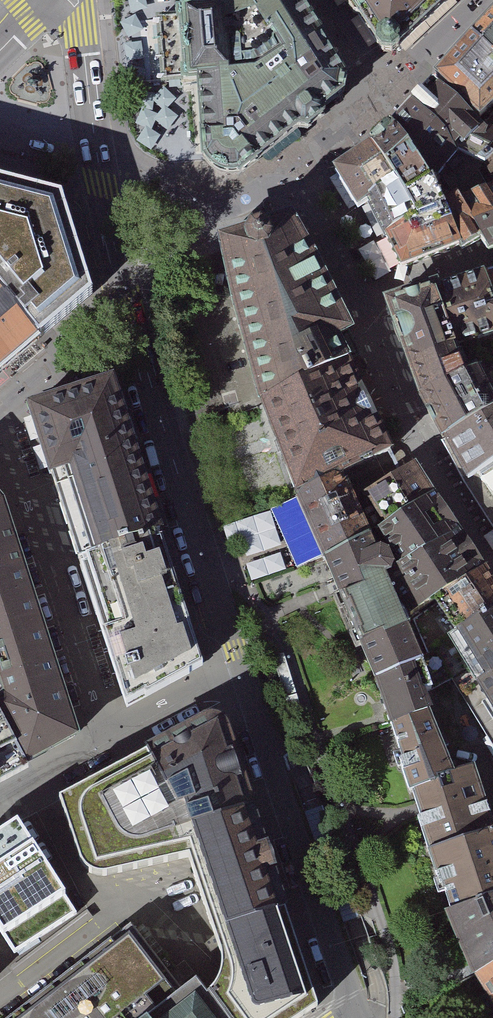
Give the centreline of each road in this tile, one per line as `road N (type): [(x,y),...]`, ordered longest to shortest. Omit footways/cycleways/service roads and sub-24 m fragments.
road 1 (residential): [(100,187),(221,214),(282,167),(358,308),(414,452),(492,573)]
road 2 (tertiary): [(245,674),(130,308)]
road 3 (tertiary): [(357,1017),(245,674)]
road 4 (residential): [(109,746),(29,497),(0,440)]
road 5 (tertiary): [(100,187),(80,28),(66,0)]
road 6 (residential): [(245,674),(109,746)]
road 7 (residential): [(109,746),(0,812)]
road 8 (tertiary): [(130,308),(100,187)]

